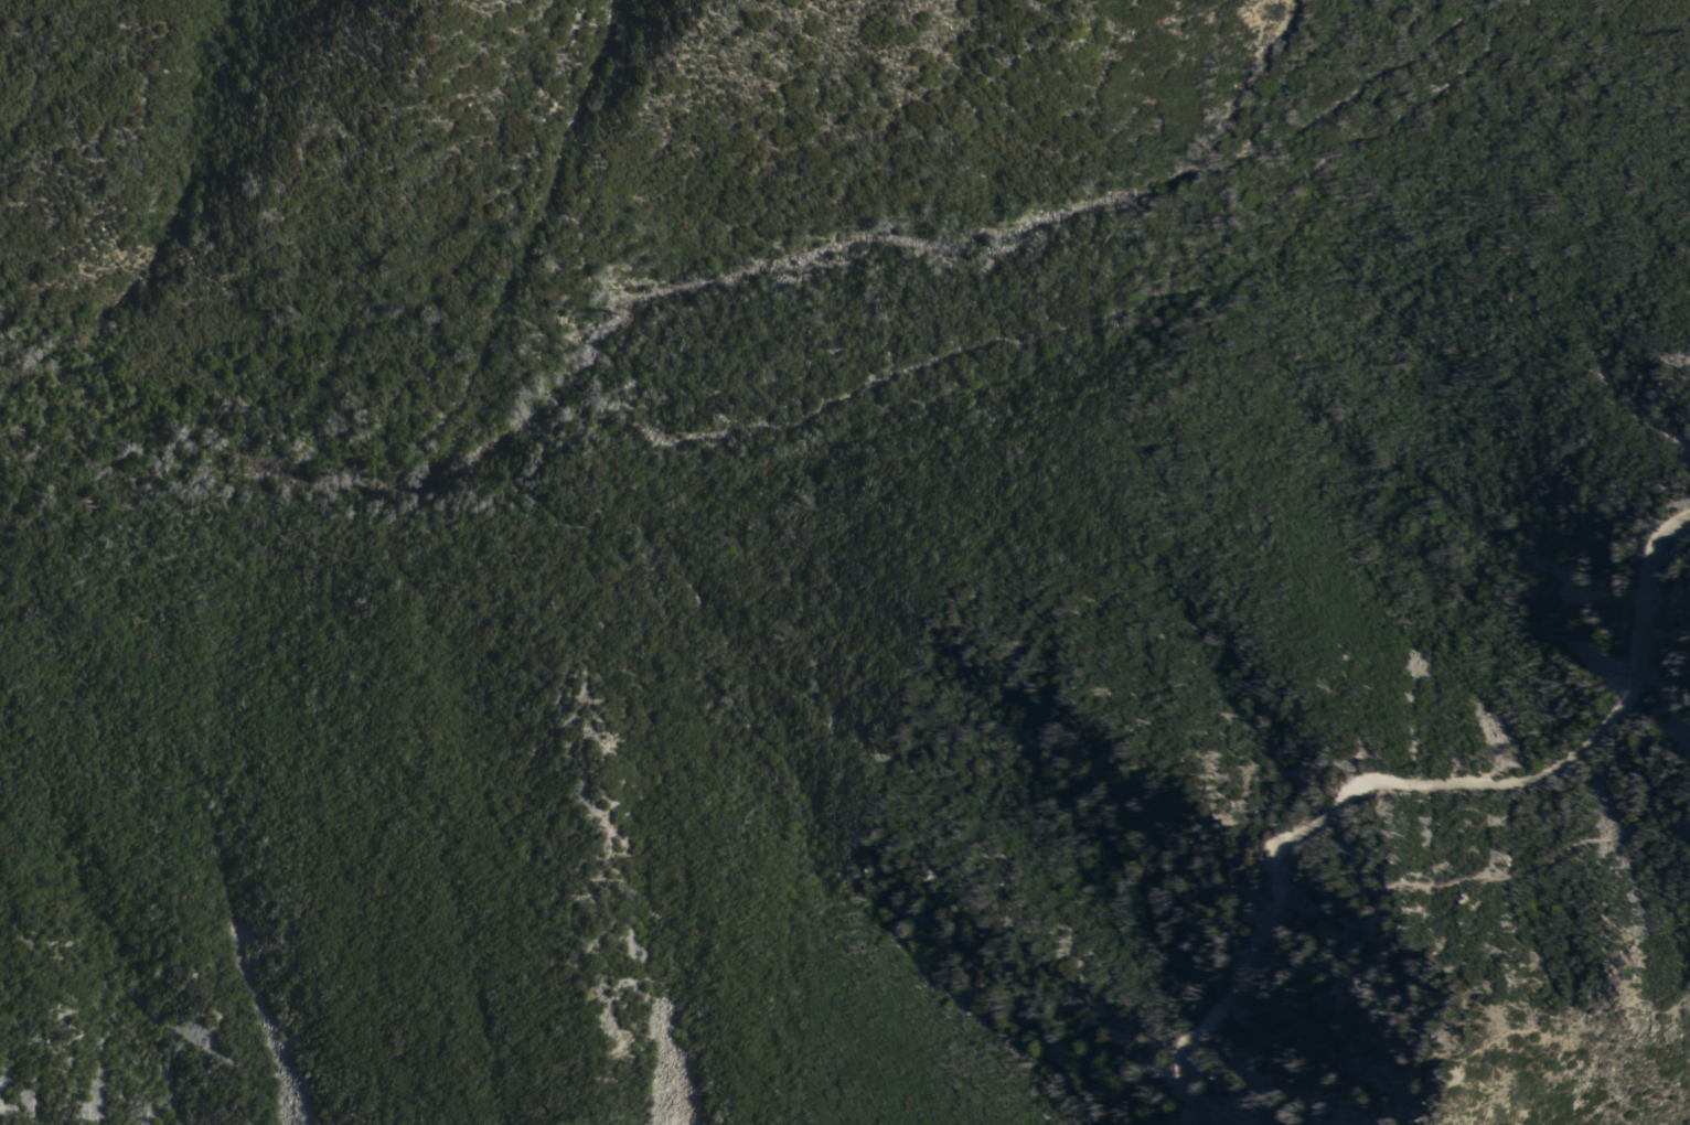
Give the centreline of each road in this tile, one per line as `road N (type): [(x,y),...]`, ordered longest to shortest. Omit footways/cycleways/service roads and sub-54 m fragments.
road 1 (track): [(1689,519),(1651,560),(1635,693),(1586,747),(1552,774),(1518,785),(1368,783),(1285,849),(1272,919),(1227,1007),(1187,1050),(1189,1124)]

